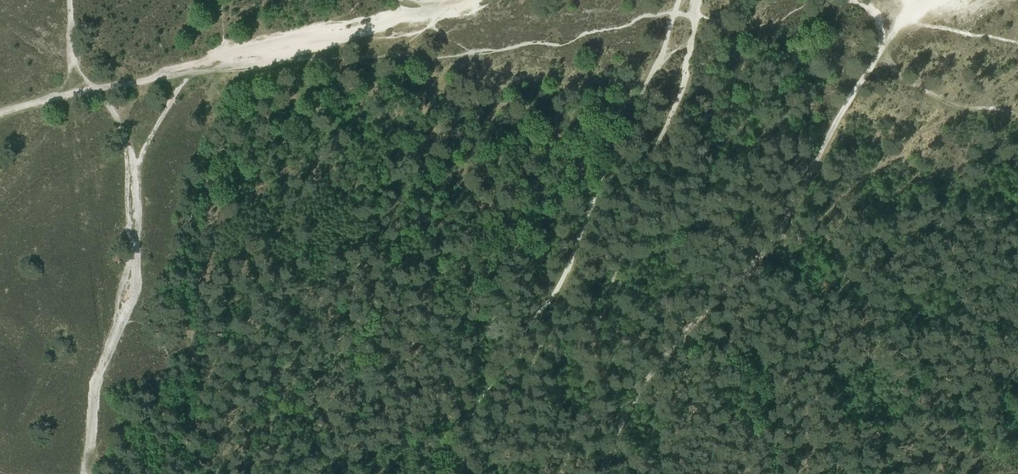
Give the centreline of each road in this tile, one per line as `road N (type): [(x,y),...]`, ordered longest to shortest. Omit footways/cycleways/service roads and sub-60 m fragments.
road 1 (track): [(464,0),(98,89)]
road 2 (track): [(698,0),(685,81),(640,186),(602,312)]
road 3 (track): [(602,312),(555,473)]

